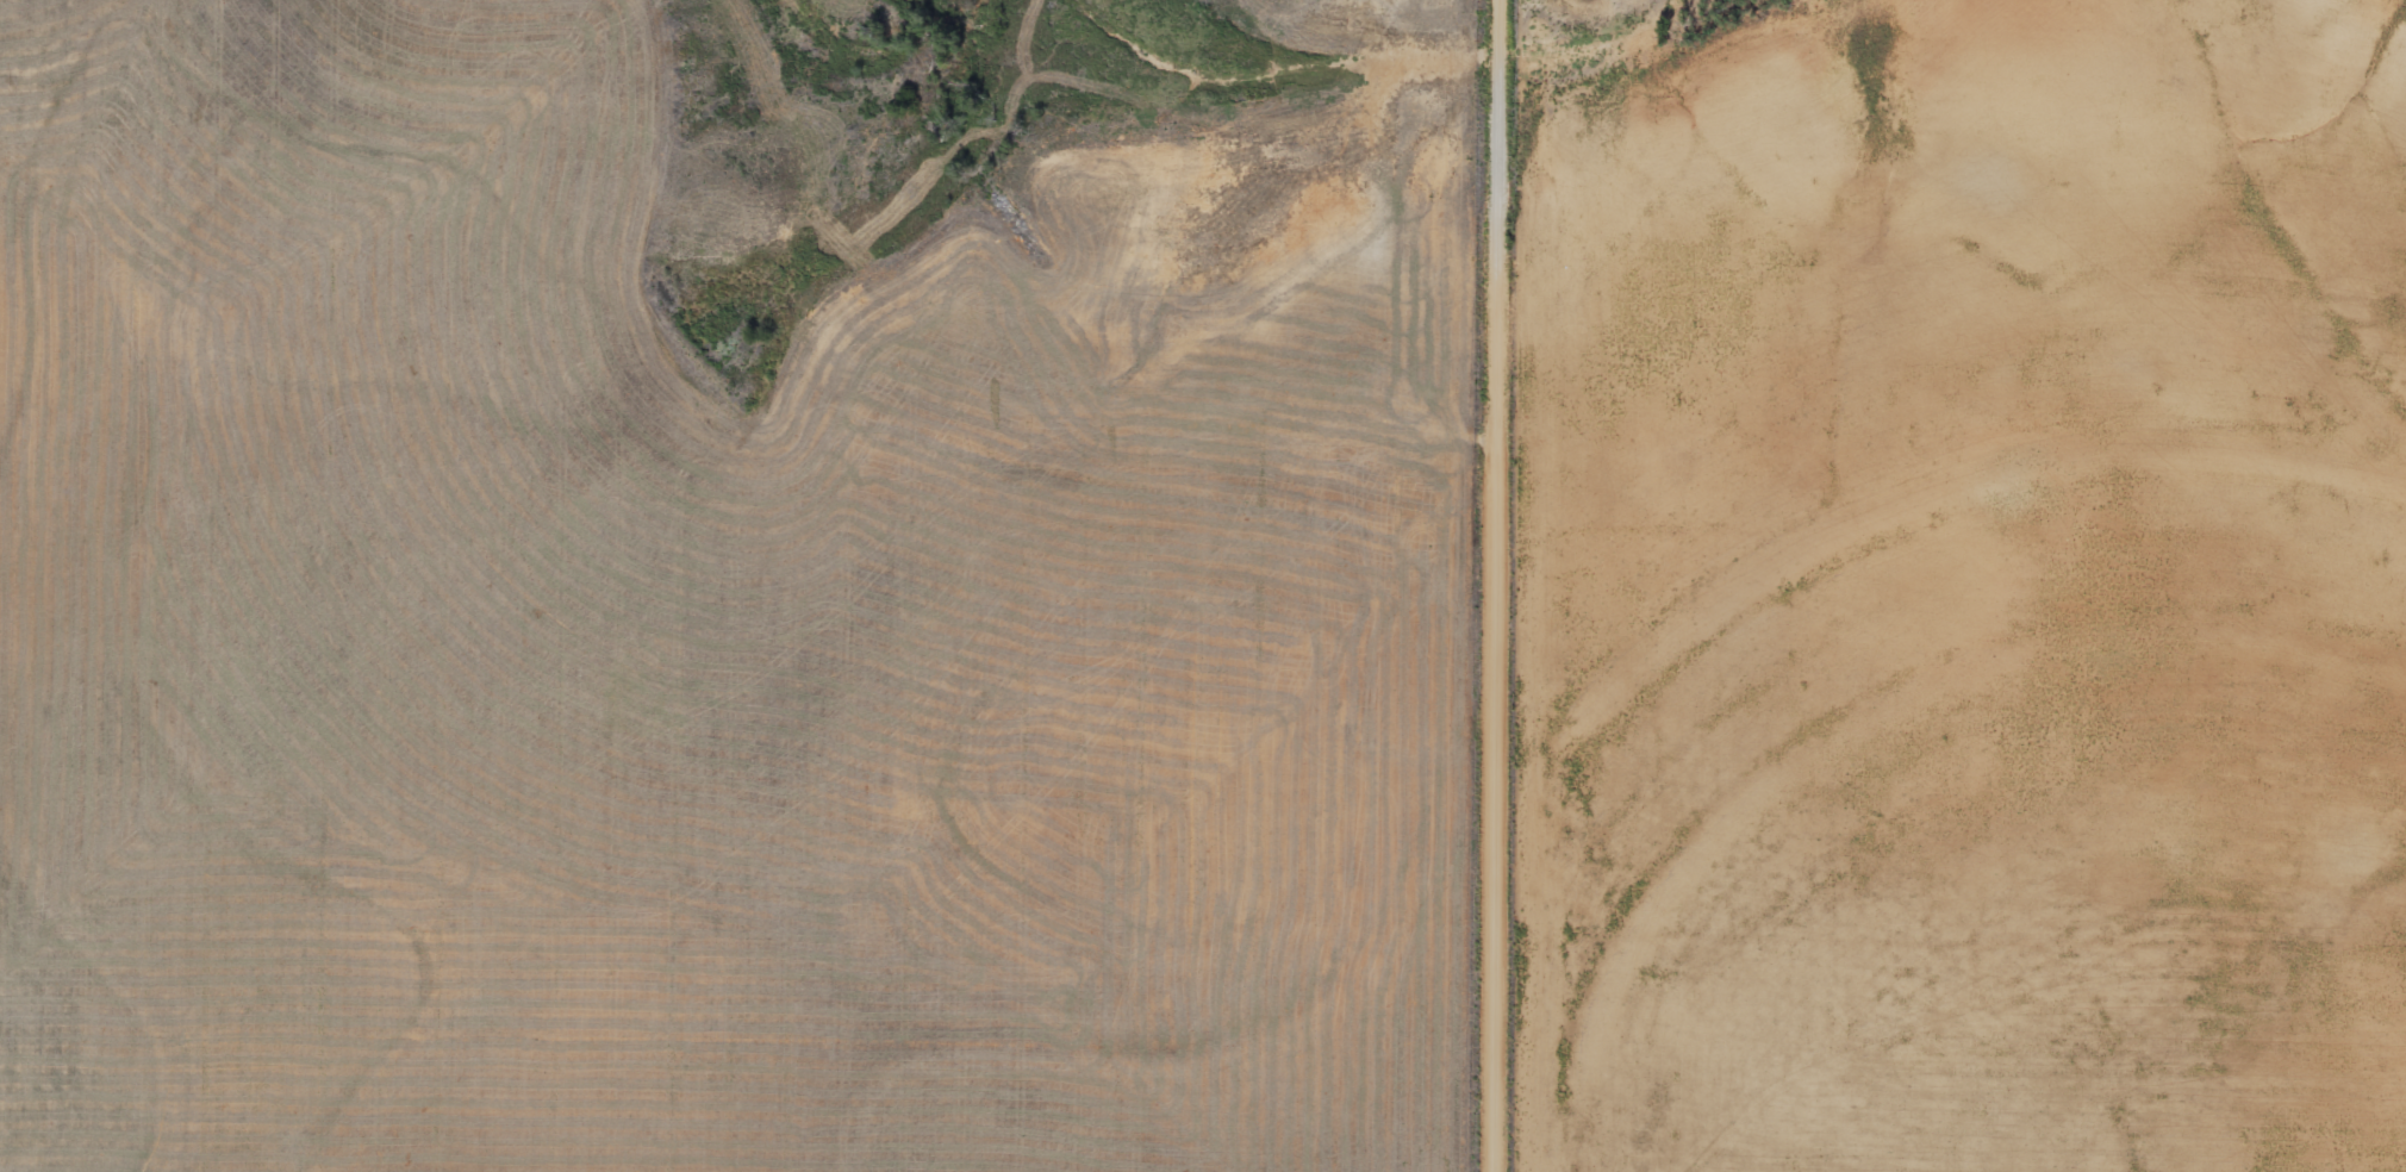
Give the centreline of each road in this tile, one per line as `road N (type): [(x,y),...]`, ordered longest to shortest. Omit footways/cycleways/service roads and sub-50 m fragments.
road 1 (residential): [(1503,1171),(1507,0)]

